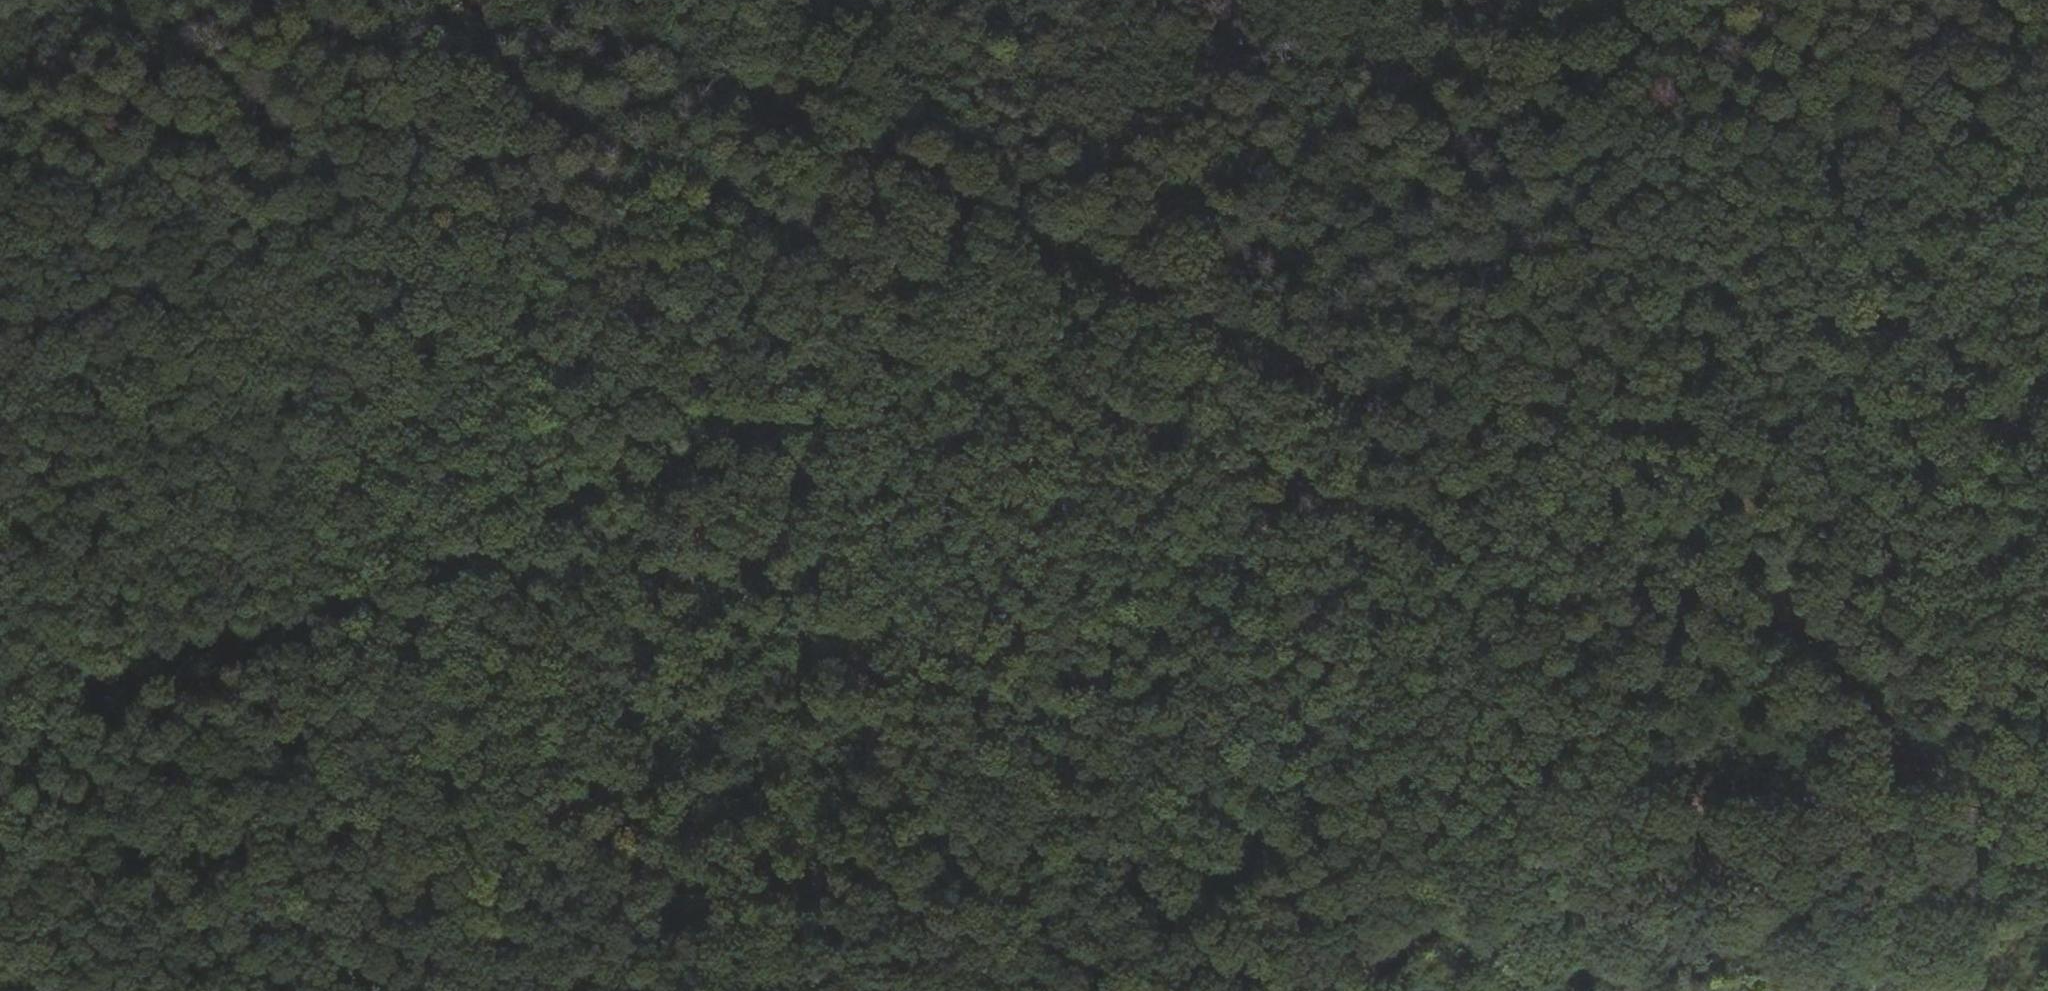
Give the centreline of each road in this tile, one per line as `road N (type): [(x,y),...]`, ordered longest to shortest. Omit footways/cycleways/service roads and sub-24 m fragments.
road 1 (unclassified): [(2047,845),(1902,807),(1791,801),(1700,808),(1579,844),(1402,942),(1336,990)]
road 2 (track): [(1121,272),(1267,367),(1383,401),(1485,454),(1641,512),(1715,548),(1742,579),(1762,588)]

